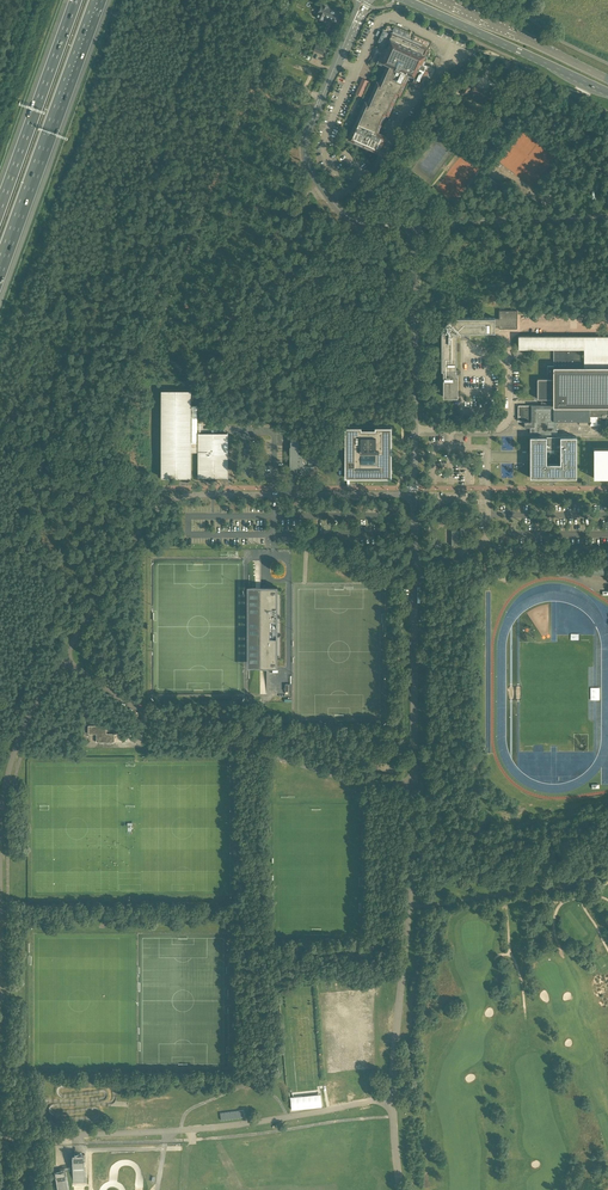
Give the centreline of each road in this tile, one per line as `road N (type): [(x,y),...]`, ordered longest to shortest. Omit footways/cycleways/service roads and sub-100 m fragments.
road 1 (unclassified): [(414,494),(169,501),(148,519),(63,657)]
road 2 (unclassified): [(0,1136),(197,1129),(393,1097)]
road 3 (unclassified): [(415,784),(344,778),(149,713),(63,657)]
road 4 (unclassified): [(415,784),(414,494)]
road 5 (motorway): [(0,268),(98,0)]
road 6 (unclassified): [(414,494),(415,222)]
road 7 (unclassified): [(415,222),(351,218),(310,168),(306,135),(345,46)]
road 8 (primary): [(405,0),(607,92)]
road 9 (motorway): [(76,0),(0,208)]
road 10 (unclassified): [(409,907),(565,887),(607,874)]
road 11 (unclassified): [(63,657),(21,732),(0,841)]
road 12 (unclassified): [(607,217),(415,222)]
road 13 (unclassified): [(393,1097),(409,907)]
road 14 (primary): [(607,79),(445,0)]
road 15 (unclassified): [(409,907),(415,784)]

